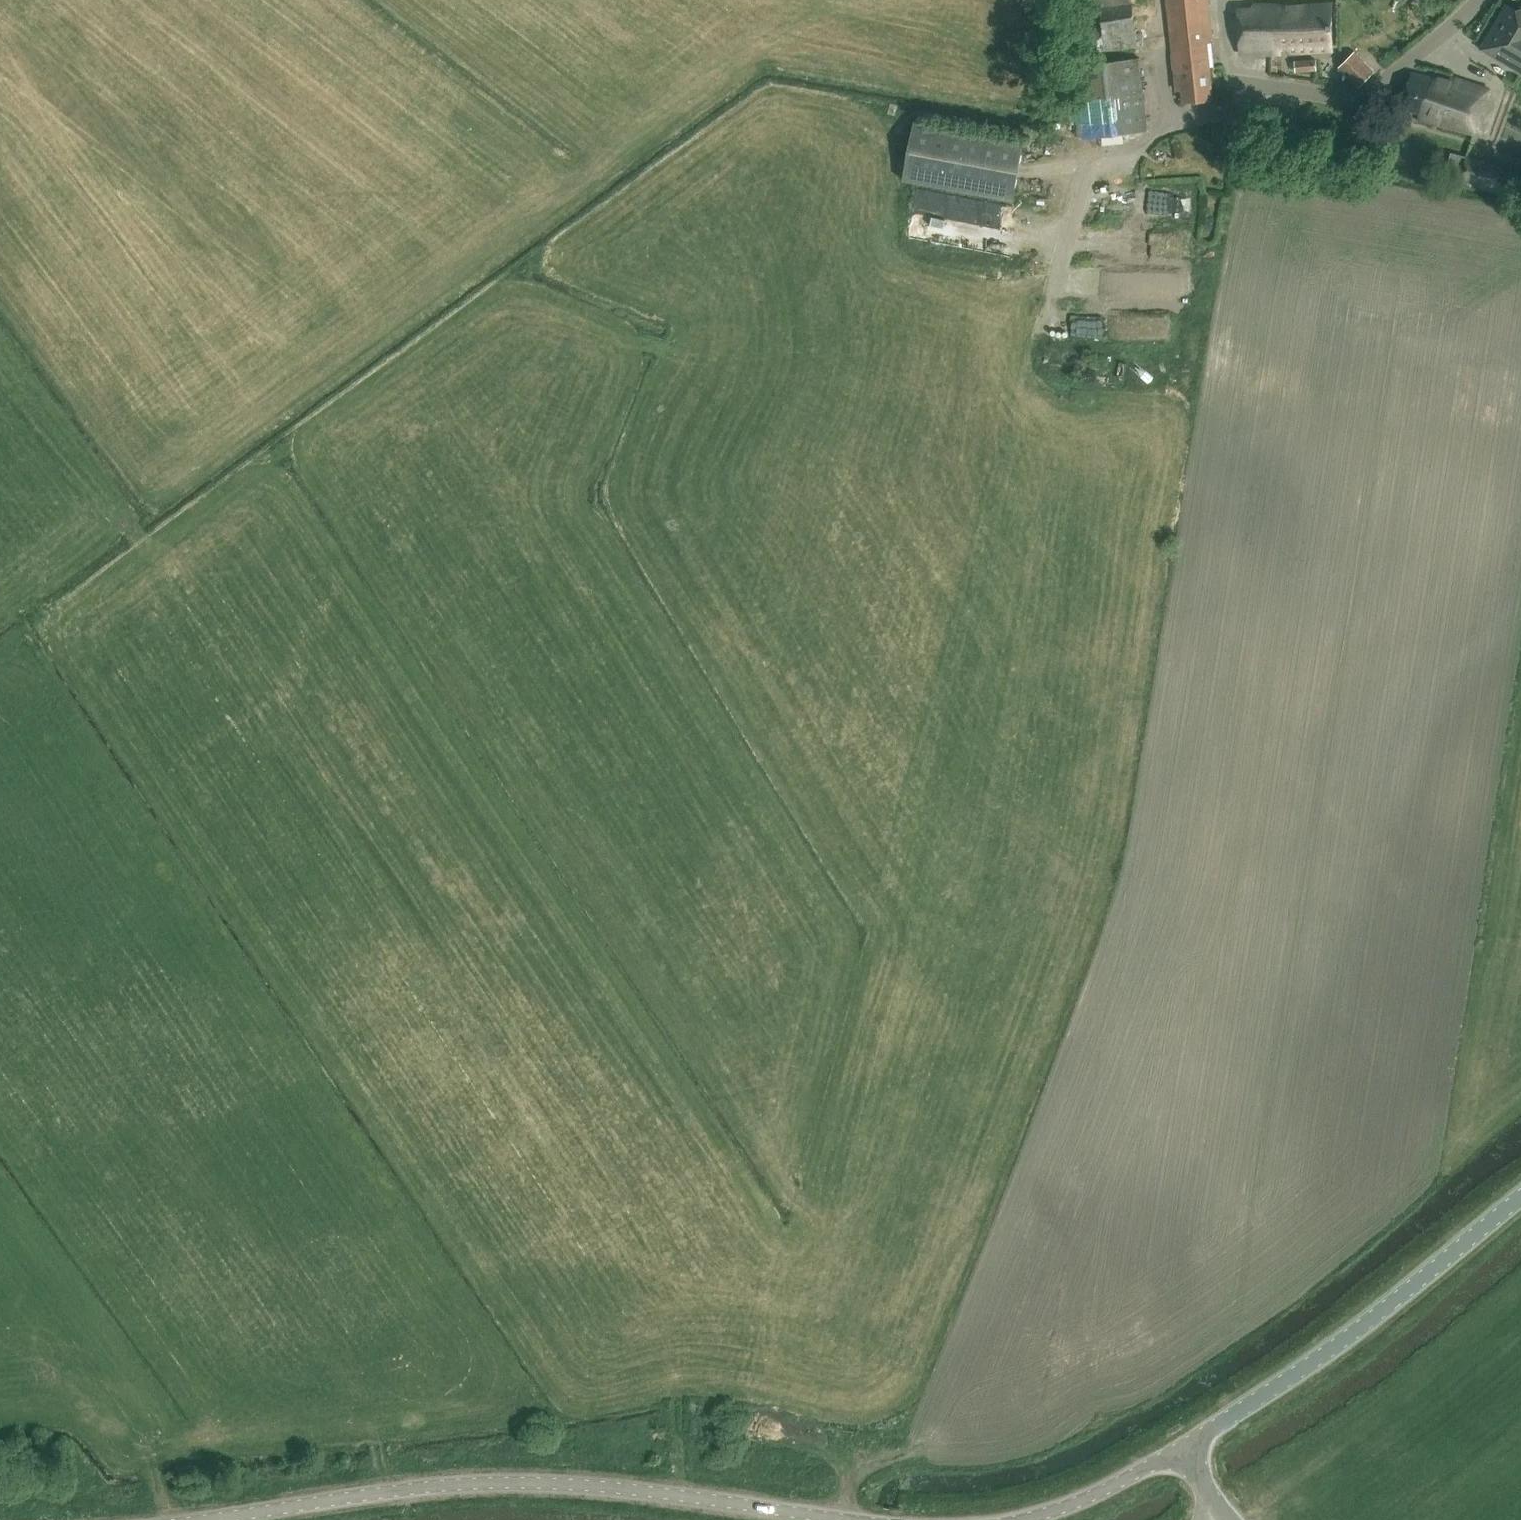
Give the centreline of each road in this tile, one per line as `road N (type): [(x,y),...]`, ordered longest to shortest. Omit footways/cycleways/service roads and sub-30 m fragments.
road 1 (unclassified): [(187,1519),(518,1481),(633,1488),(867,1519)]
road 2 (unclassified): [(1181,1449),(1339,1344),(1520,1196)]
road 3 (unclassified): [(1241,84),(1360,94),(1476,0)]
road 4 (unclassified): [(1008,1519),(1055,1508),(1181,1449)]

